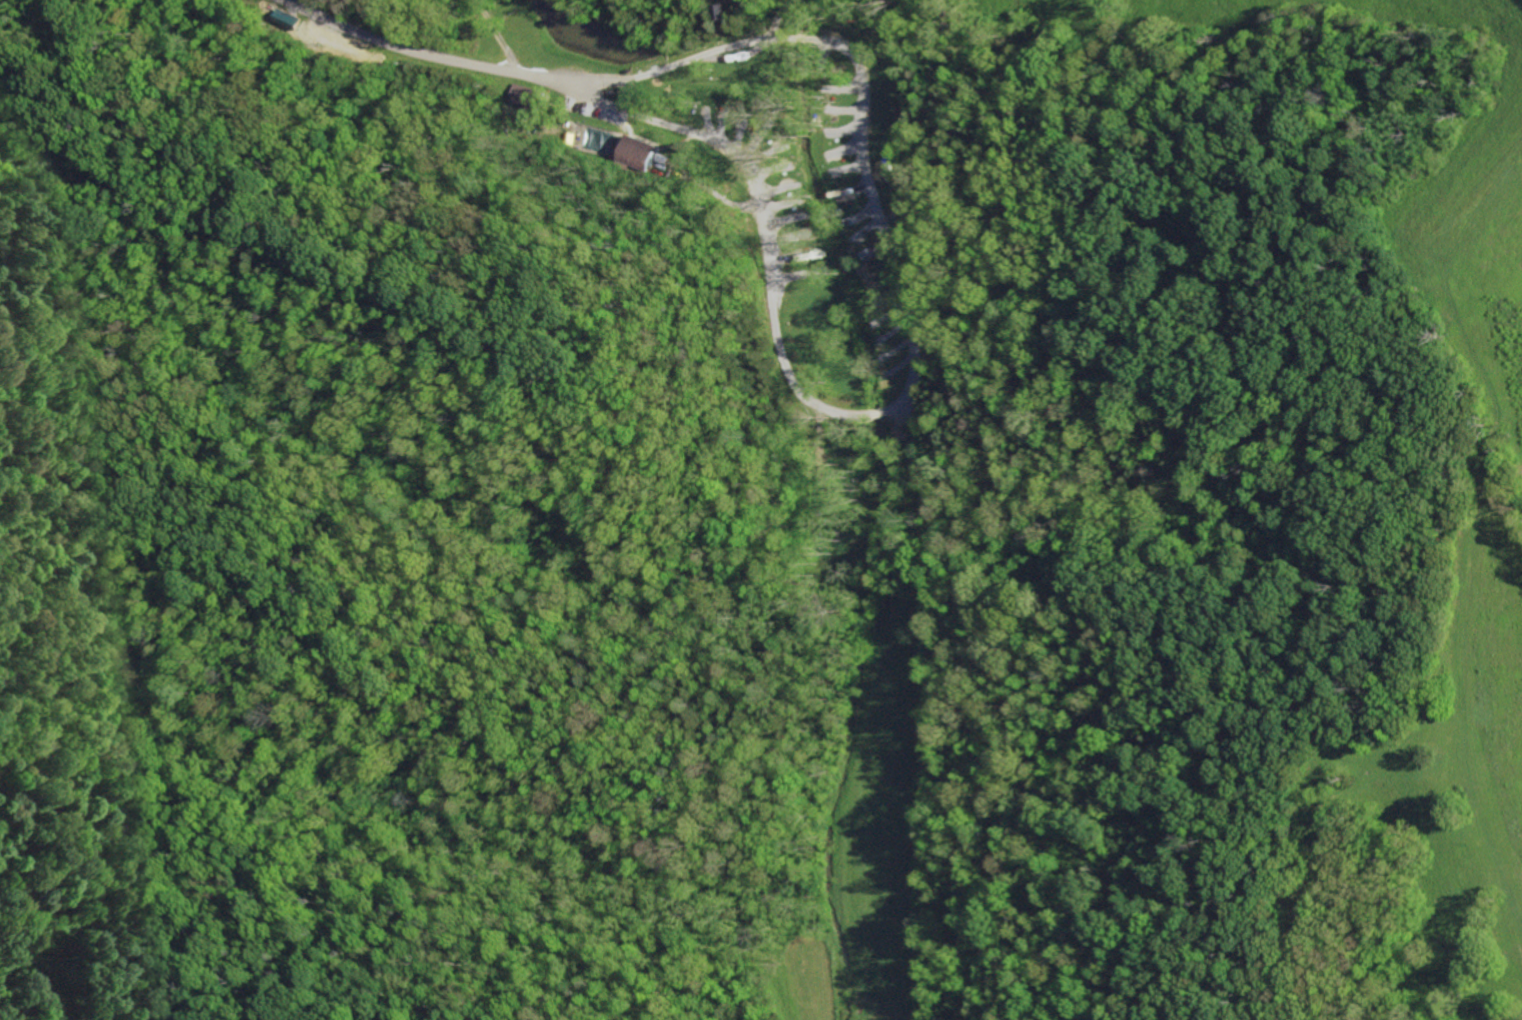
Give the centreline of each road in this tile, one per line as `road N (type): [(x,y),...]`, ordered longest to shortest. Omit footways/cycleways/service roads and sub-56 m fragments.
road 1 (residential): [(628,80),(780,36),(820,38),(851,56),(862,85),(858,163),(909,350),(909,378),(898,401),(880,412),(820,408),(798,390),(776,316),(764,195),(755,167),(733,146)]
road 2 (residential): [(535,77),(404,47),(293,0)]
road 3 (residential): [(733,146),(535,77)]

